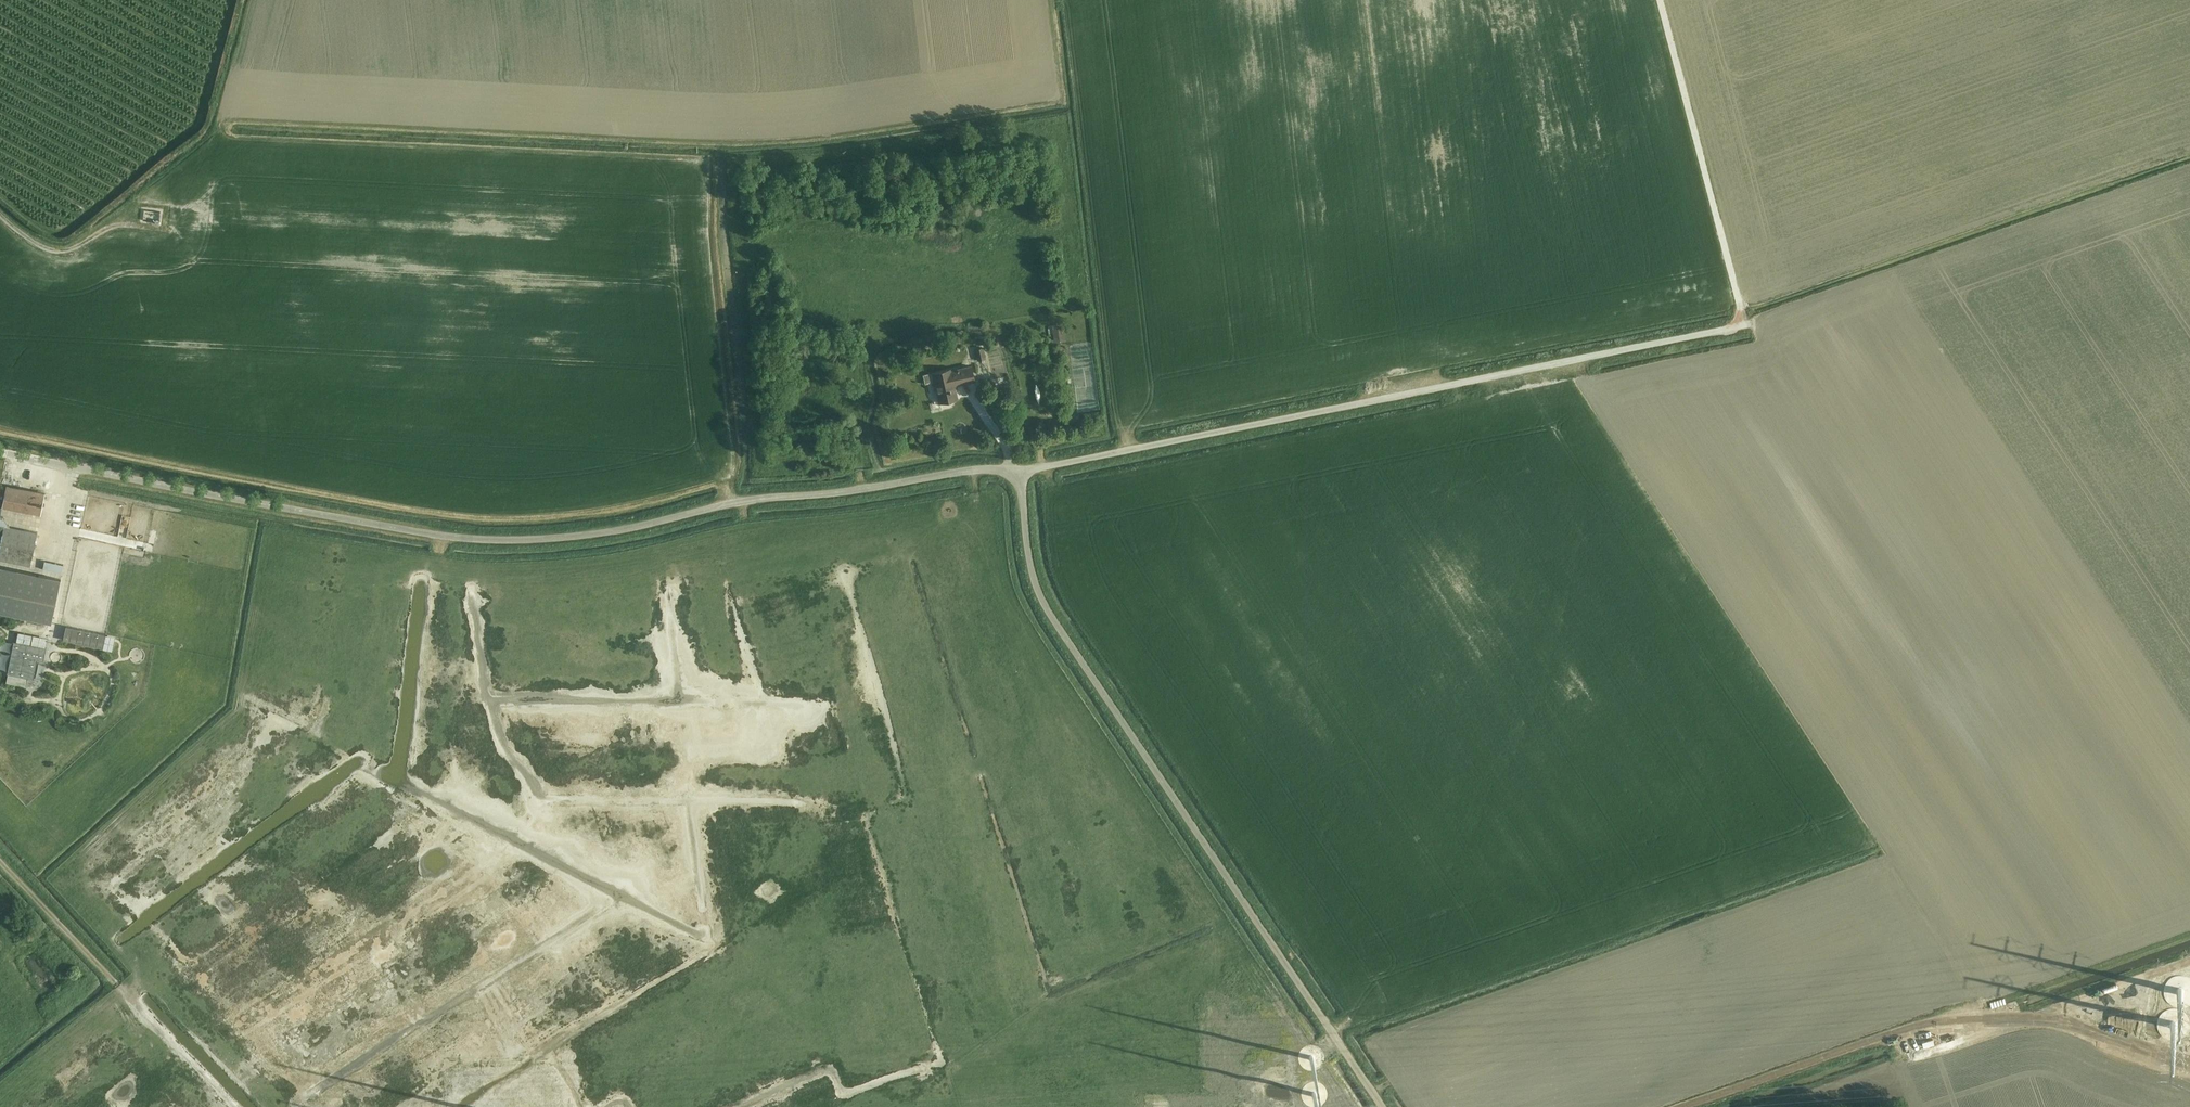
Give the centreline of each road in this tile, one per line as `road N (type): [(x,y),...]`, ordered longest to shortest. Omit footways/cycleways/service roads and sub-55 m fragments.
road 1 (unclassified): [(1383,1106),(1044,597),(1027,556),(1021,470),(748,501),(531,542),(404,530),(0,454)]
road 2 (track): [(1021,470),(1745,325)]
road 3 (track): [(1692,1106),(1885,1039),(1916,1057),(2189,960)]
road 4 (track): [(0,858),(237,1106)]

